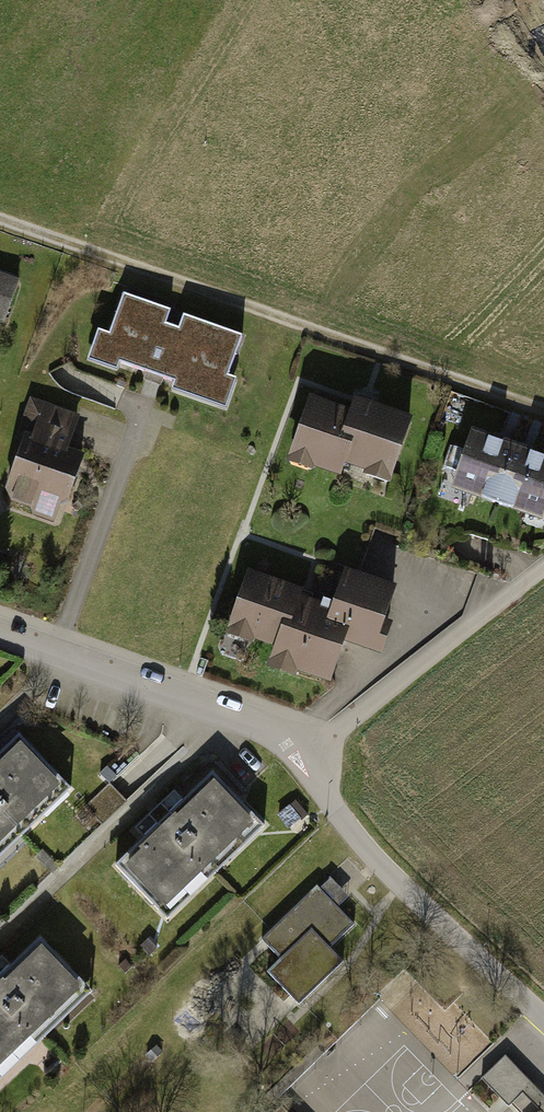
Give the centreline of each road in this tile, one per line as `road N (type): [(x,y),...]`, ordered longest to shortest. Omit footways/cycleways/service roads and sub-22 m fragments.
road 1 (track): [(0,221),(543,413)]
road 2 (residential): [(308,754),(335,810),(375,860),(543,1018)]
road 3 (residential): [(0,633),(280,734),(308,754)]
road 4 (residential): [(308,754),(543,566)]

